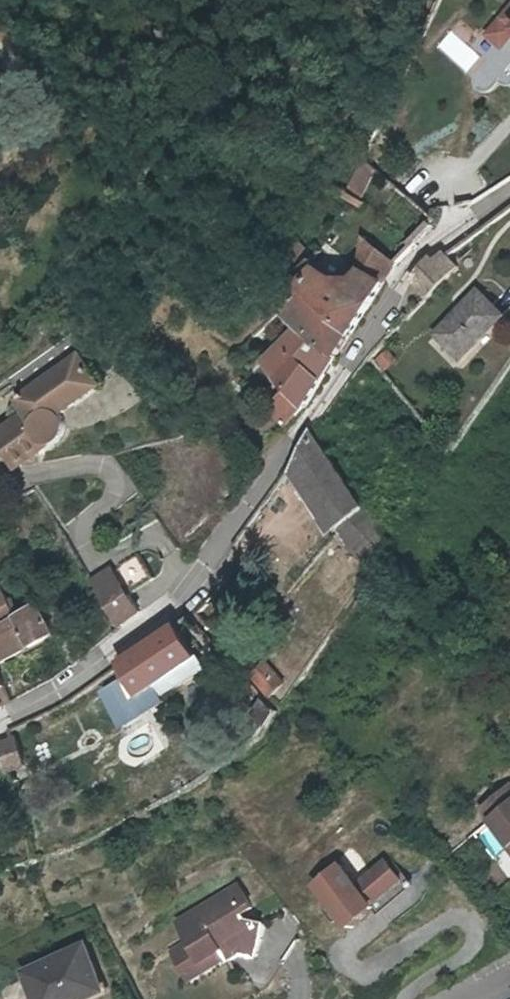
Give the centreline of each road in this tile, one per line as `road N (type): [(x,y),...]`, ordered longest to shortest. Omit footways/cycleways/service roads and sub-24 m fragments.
road 1 (residential): [(0,720),(79,676),(178,601),(432,242),(509,190)]

